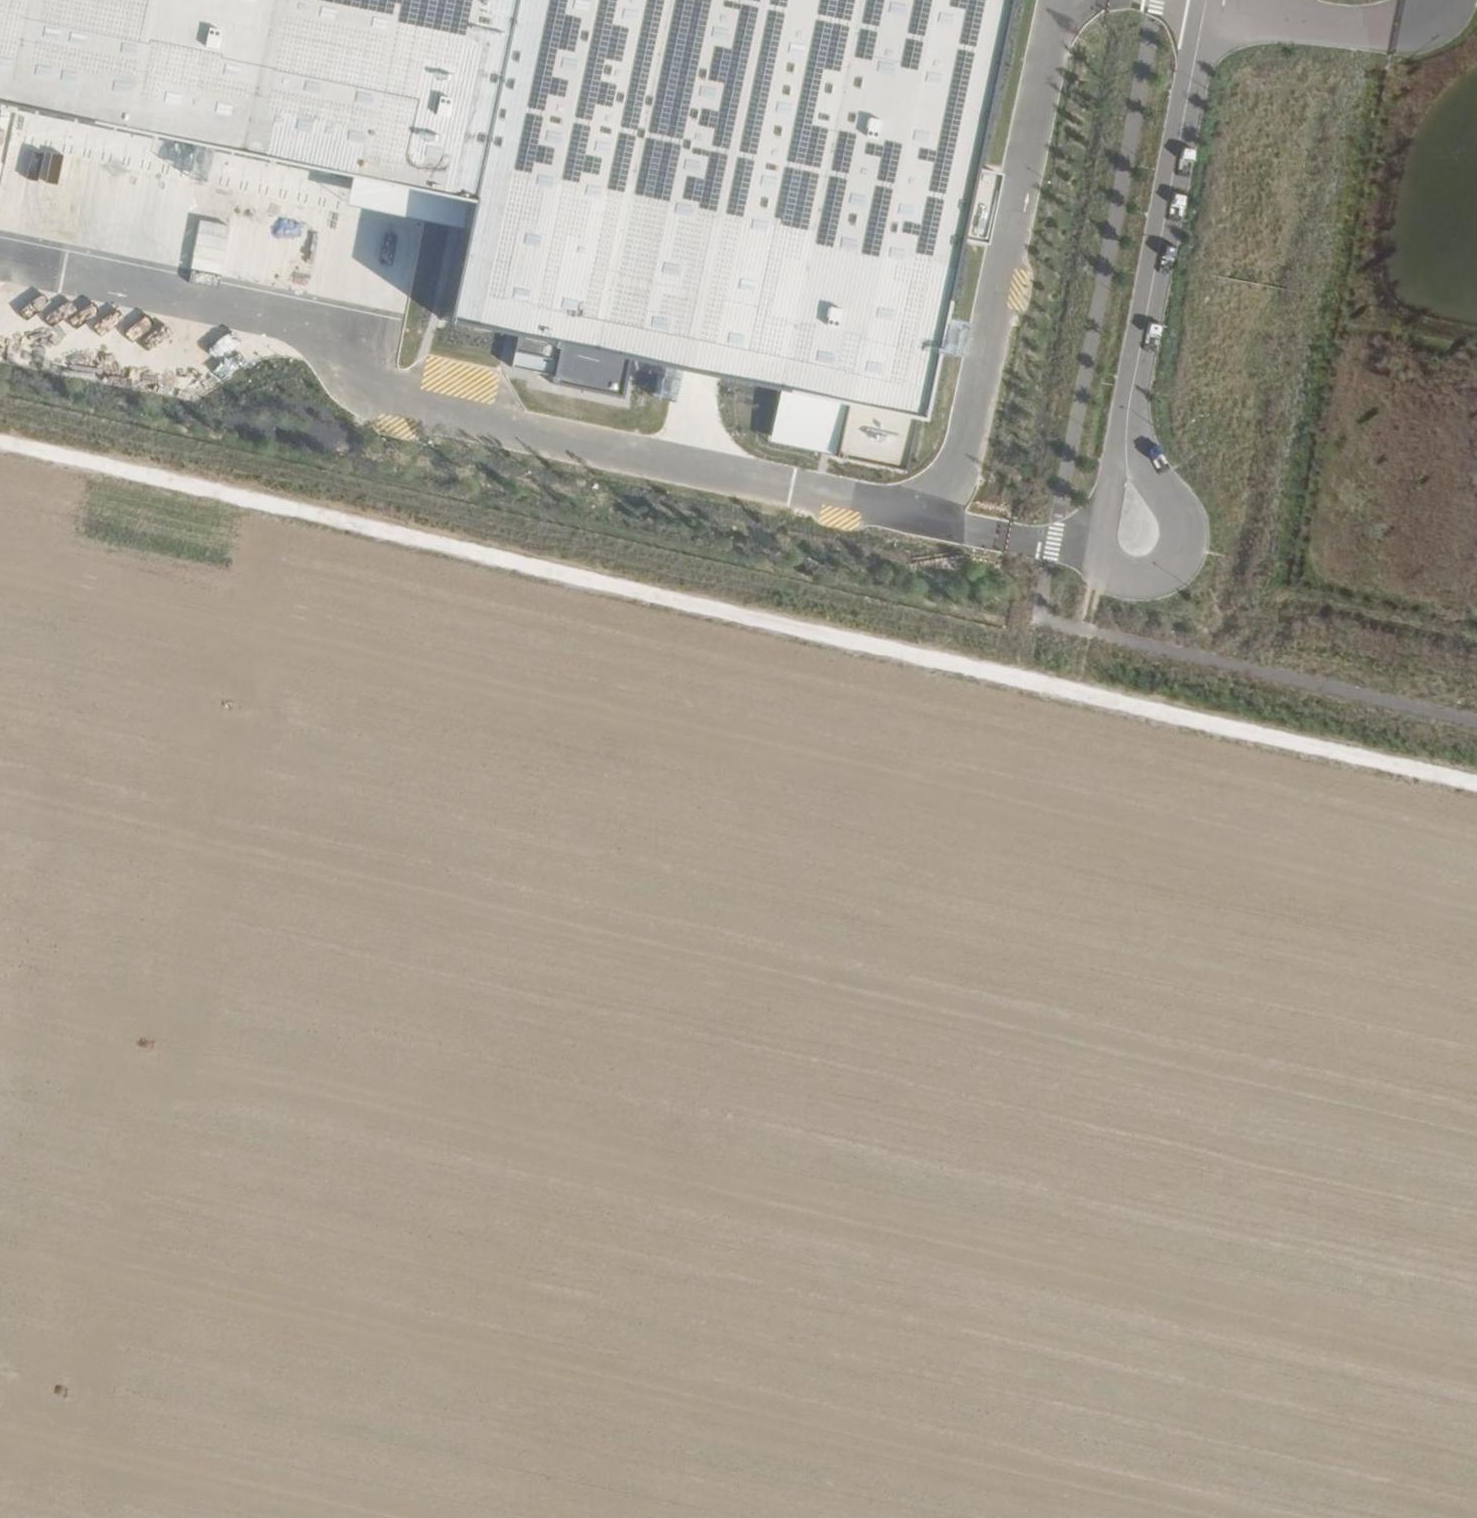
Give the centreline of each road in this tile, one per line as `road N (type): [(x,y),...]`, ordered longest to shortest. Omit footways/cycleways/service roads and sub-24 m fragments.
road 1 (track): [(0,446),(1476,792)]
road 2 (unclassified): [(1206,0),(1127,409)]
road 3 (unclassified): [(1127,409),(1099,559),(1111,575),(1145,580),(1170,568),(1178,518)]

